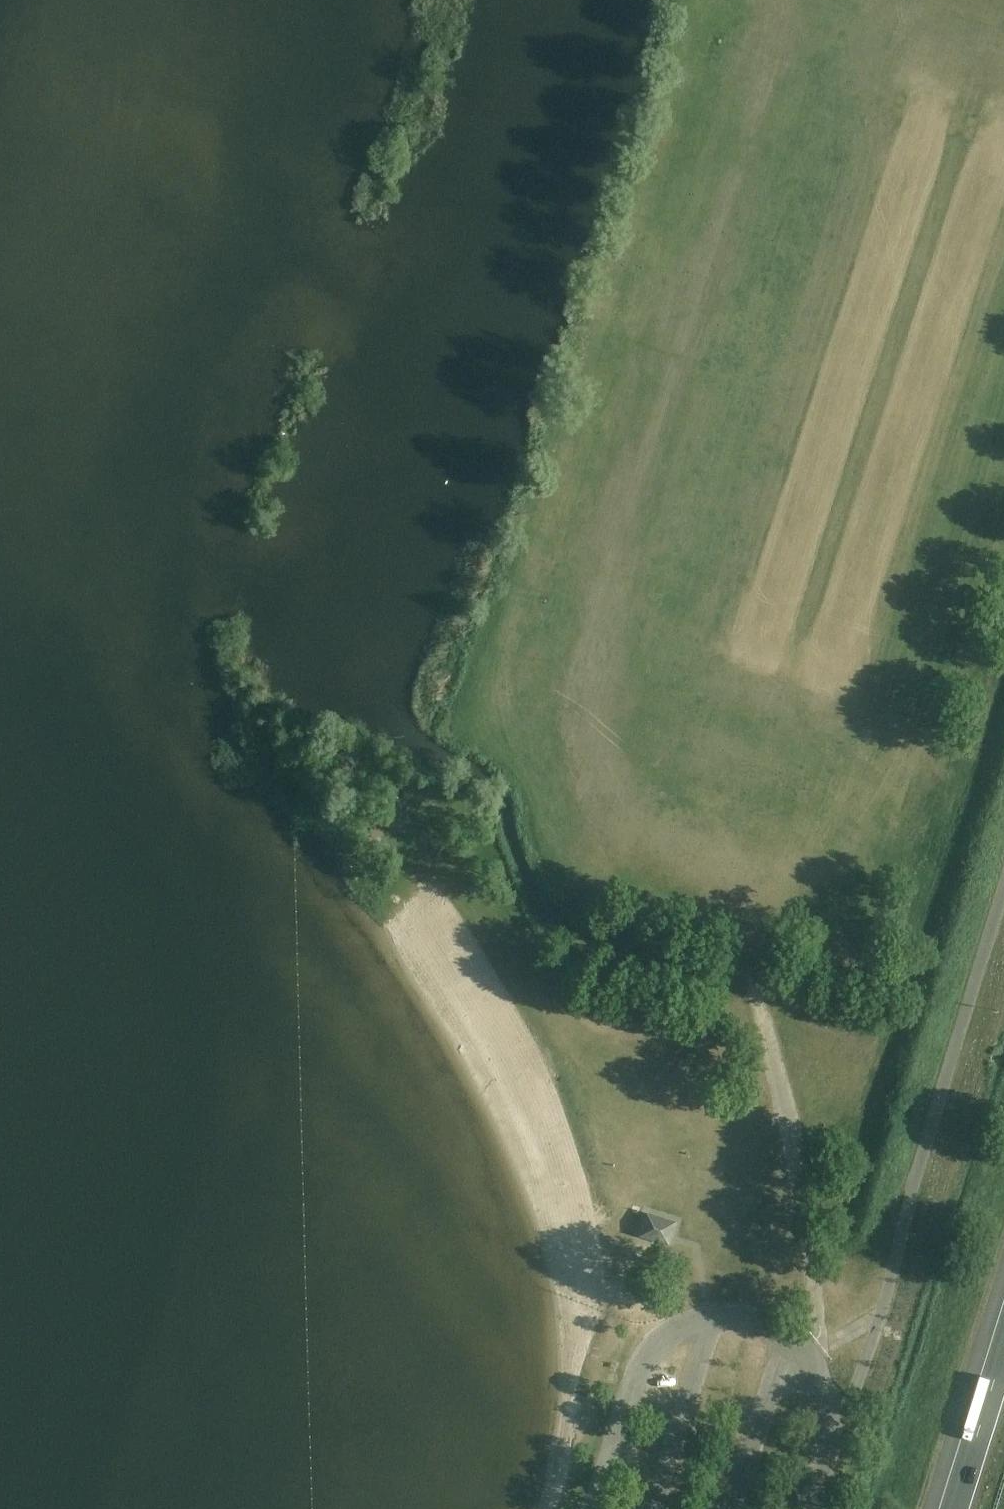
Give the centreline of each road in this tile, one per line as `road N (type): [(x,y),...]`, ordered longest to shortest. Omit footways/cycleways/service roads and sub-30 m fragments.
road 1 (motorway): [(1003,1318),(943,1508)]

